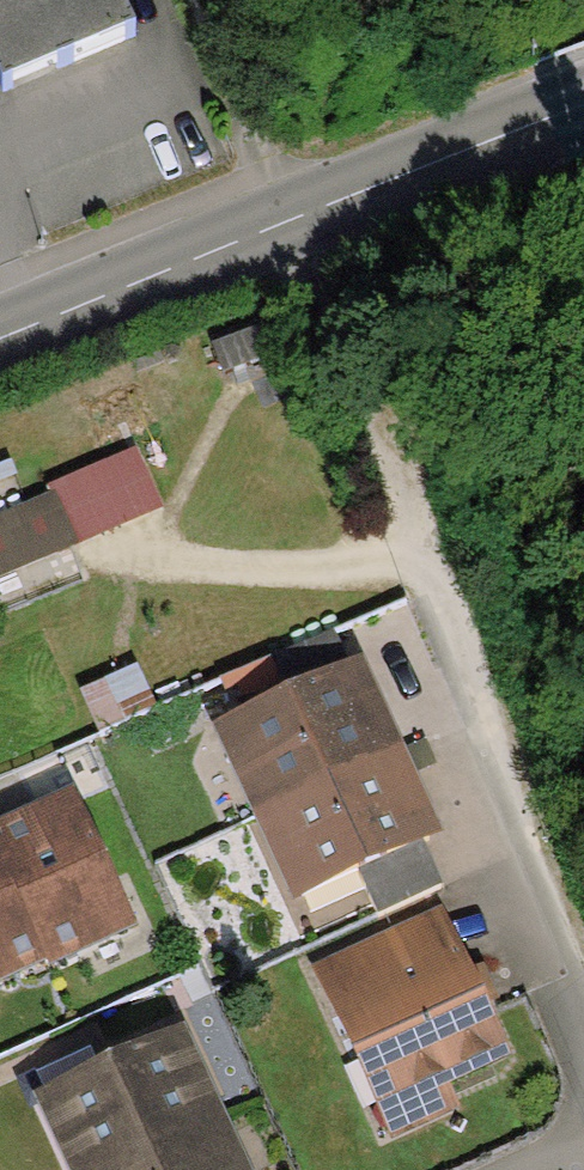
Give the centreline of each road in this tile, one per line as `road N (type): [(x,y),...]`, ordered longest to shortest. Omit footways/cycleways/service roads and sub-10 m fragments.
road 1 (tertiary): [(0,340),(583,106)]
road 2 (track): [(463,670),(275,228)]
road 3 (residential): [(583,946),(463,670)]

